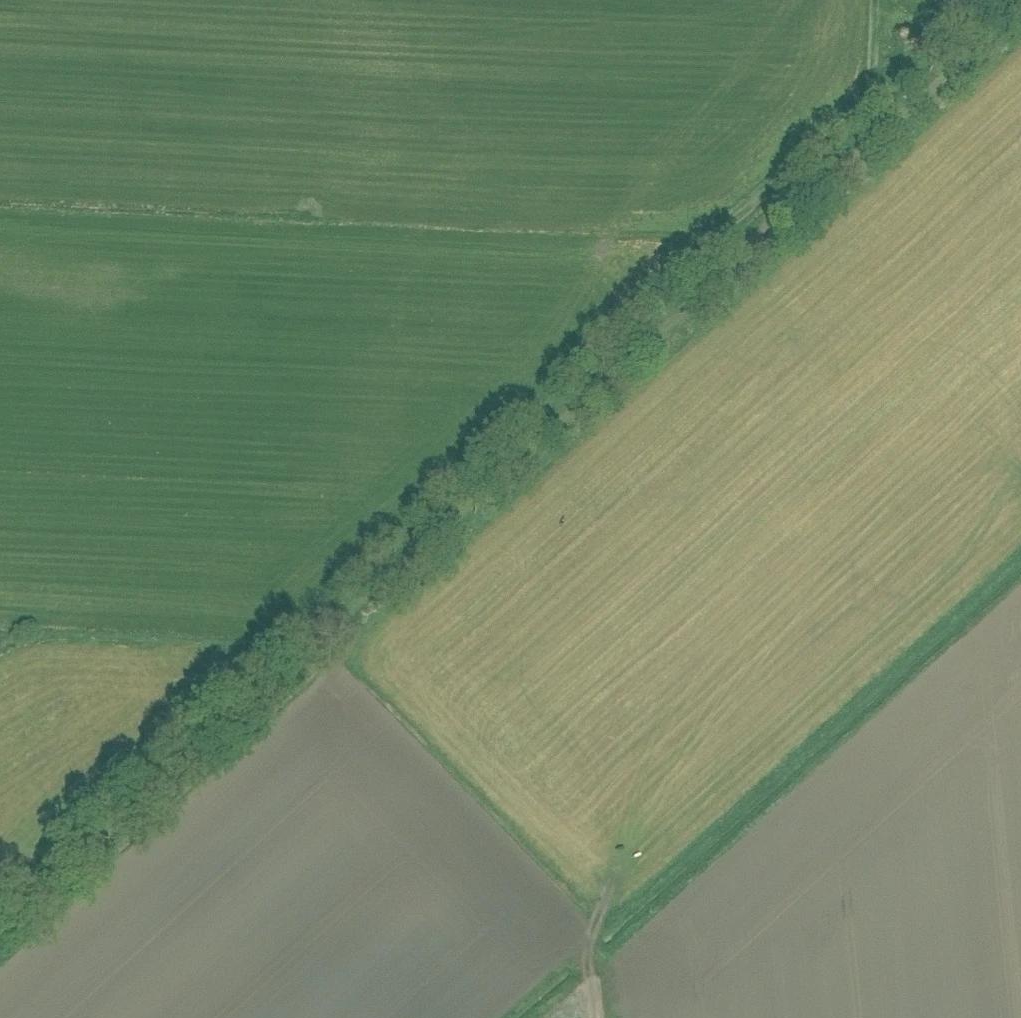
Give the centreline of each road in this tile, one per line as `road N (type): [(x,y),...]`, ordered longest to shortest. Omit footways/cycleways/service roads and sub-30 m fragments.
road 1 (track): [(1020,7),(0,932)]

